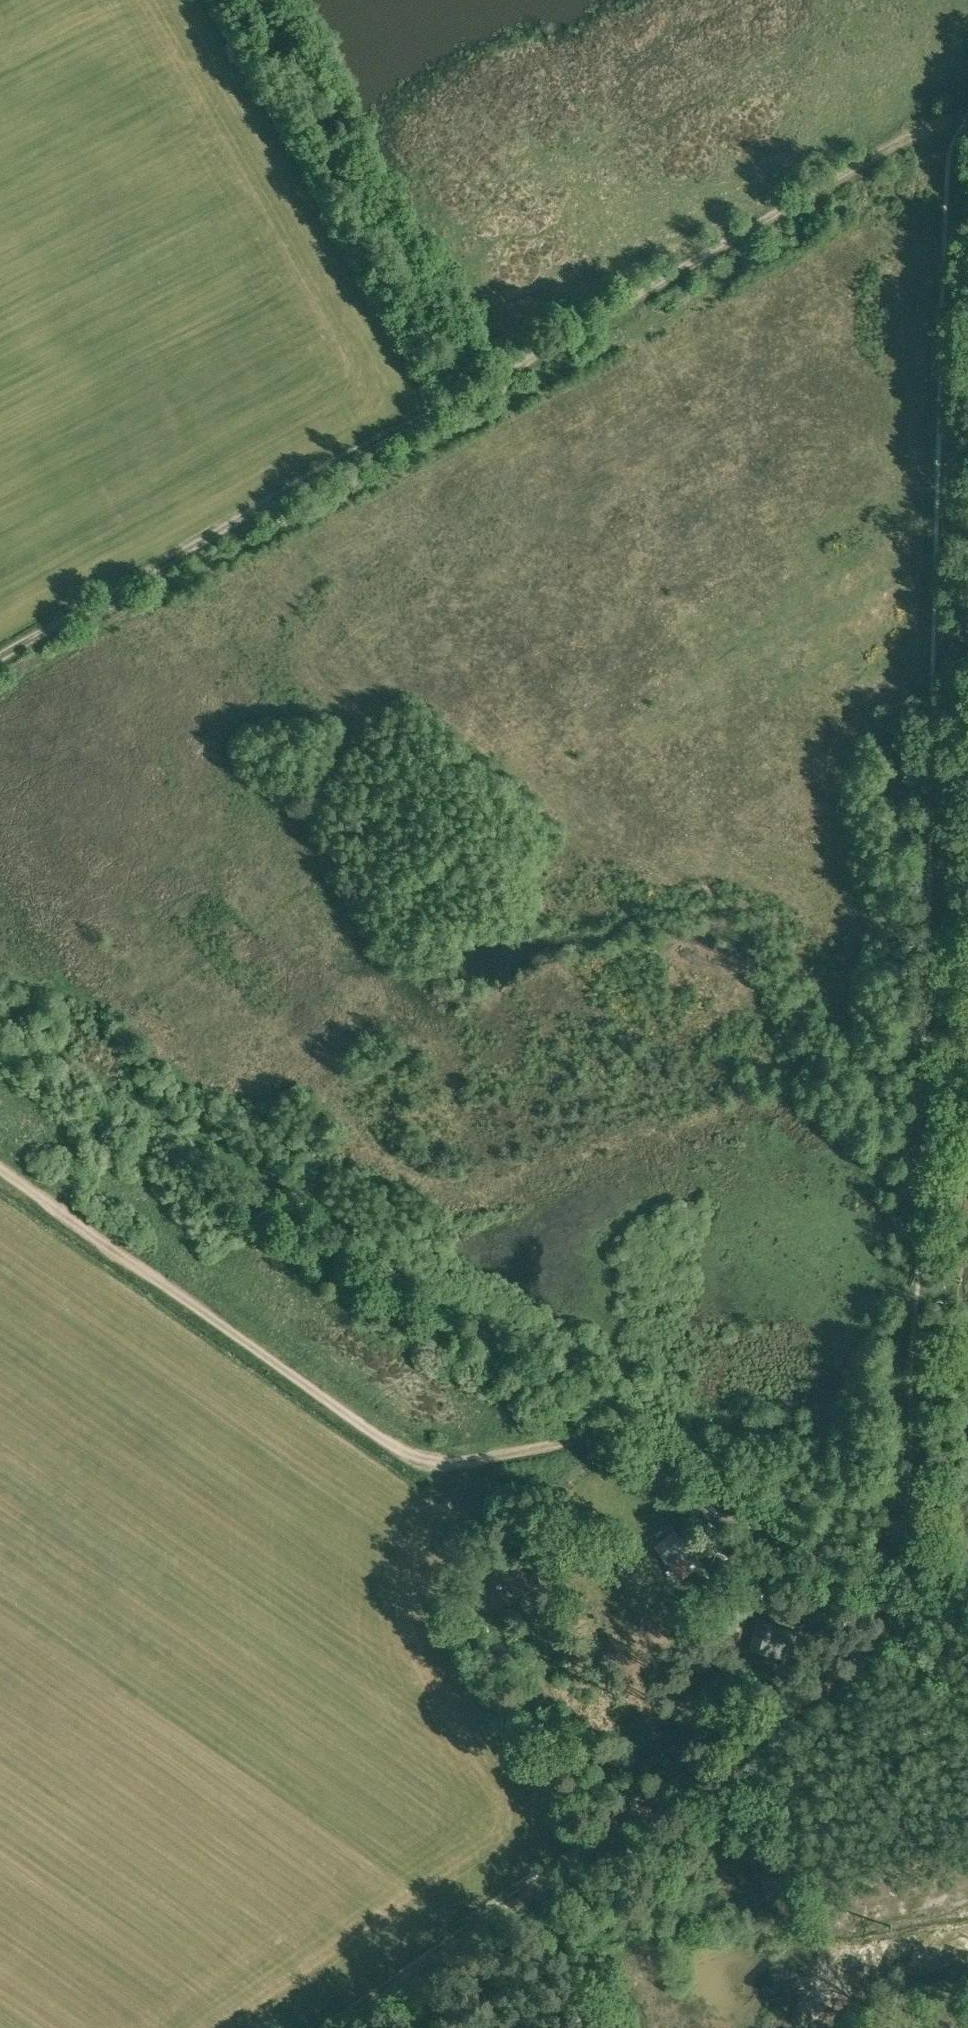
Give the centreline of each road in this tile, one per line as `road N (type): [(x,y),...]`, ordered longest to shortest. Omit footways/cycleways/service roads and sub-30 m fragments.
road 1 (track): [(0,1169),(391,1445),(445,1462),(588,1435),(619,1437),(866,1596)]
road 2 (track): [(334,2027),(888,1642),(904,1622)]
road 3 (track): [(959,113),(897,140),(463,396)]
road 4 (track): [(463,396),(0,659)]

